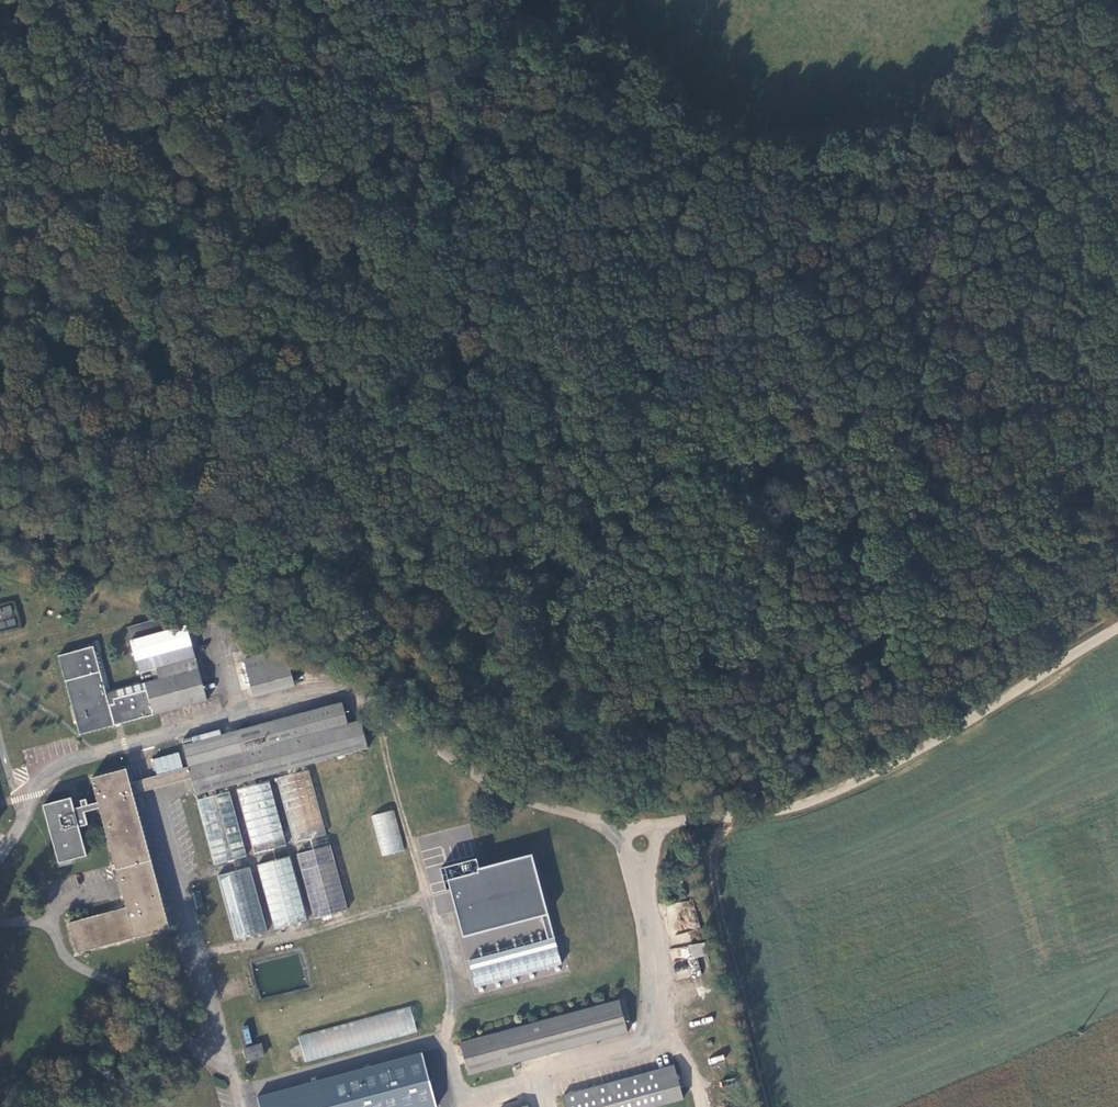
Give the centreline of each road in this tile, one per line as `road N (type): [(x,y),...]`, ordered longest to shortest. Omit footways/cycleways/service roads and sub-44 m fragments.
road 1 (unclassified): [(1117,626),(878,772),(803,803),(666,827),(650,837)]

